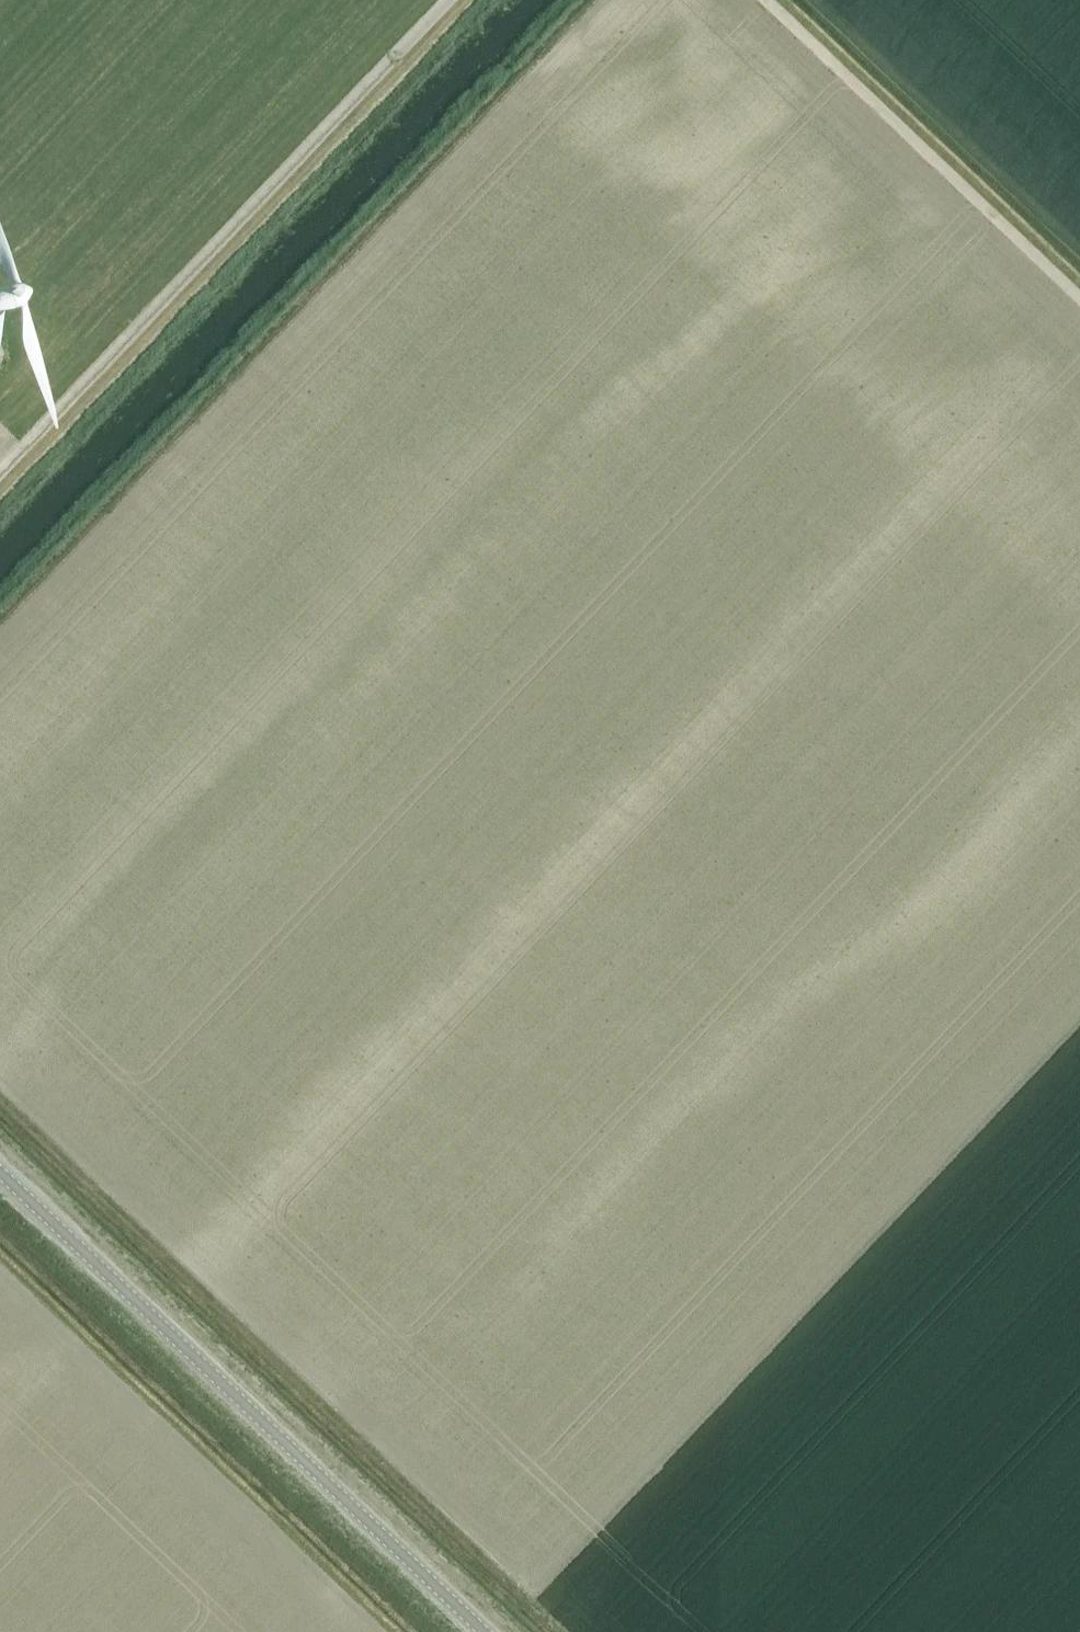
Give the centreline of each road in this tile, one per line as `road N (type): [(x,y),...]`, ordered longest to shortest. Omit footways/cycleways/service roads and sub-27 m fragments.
road 1 (unclassified): [(488,1631),(0,1171)]
road 2 (track): [(1079,298),(765,0)]

